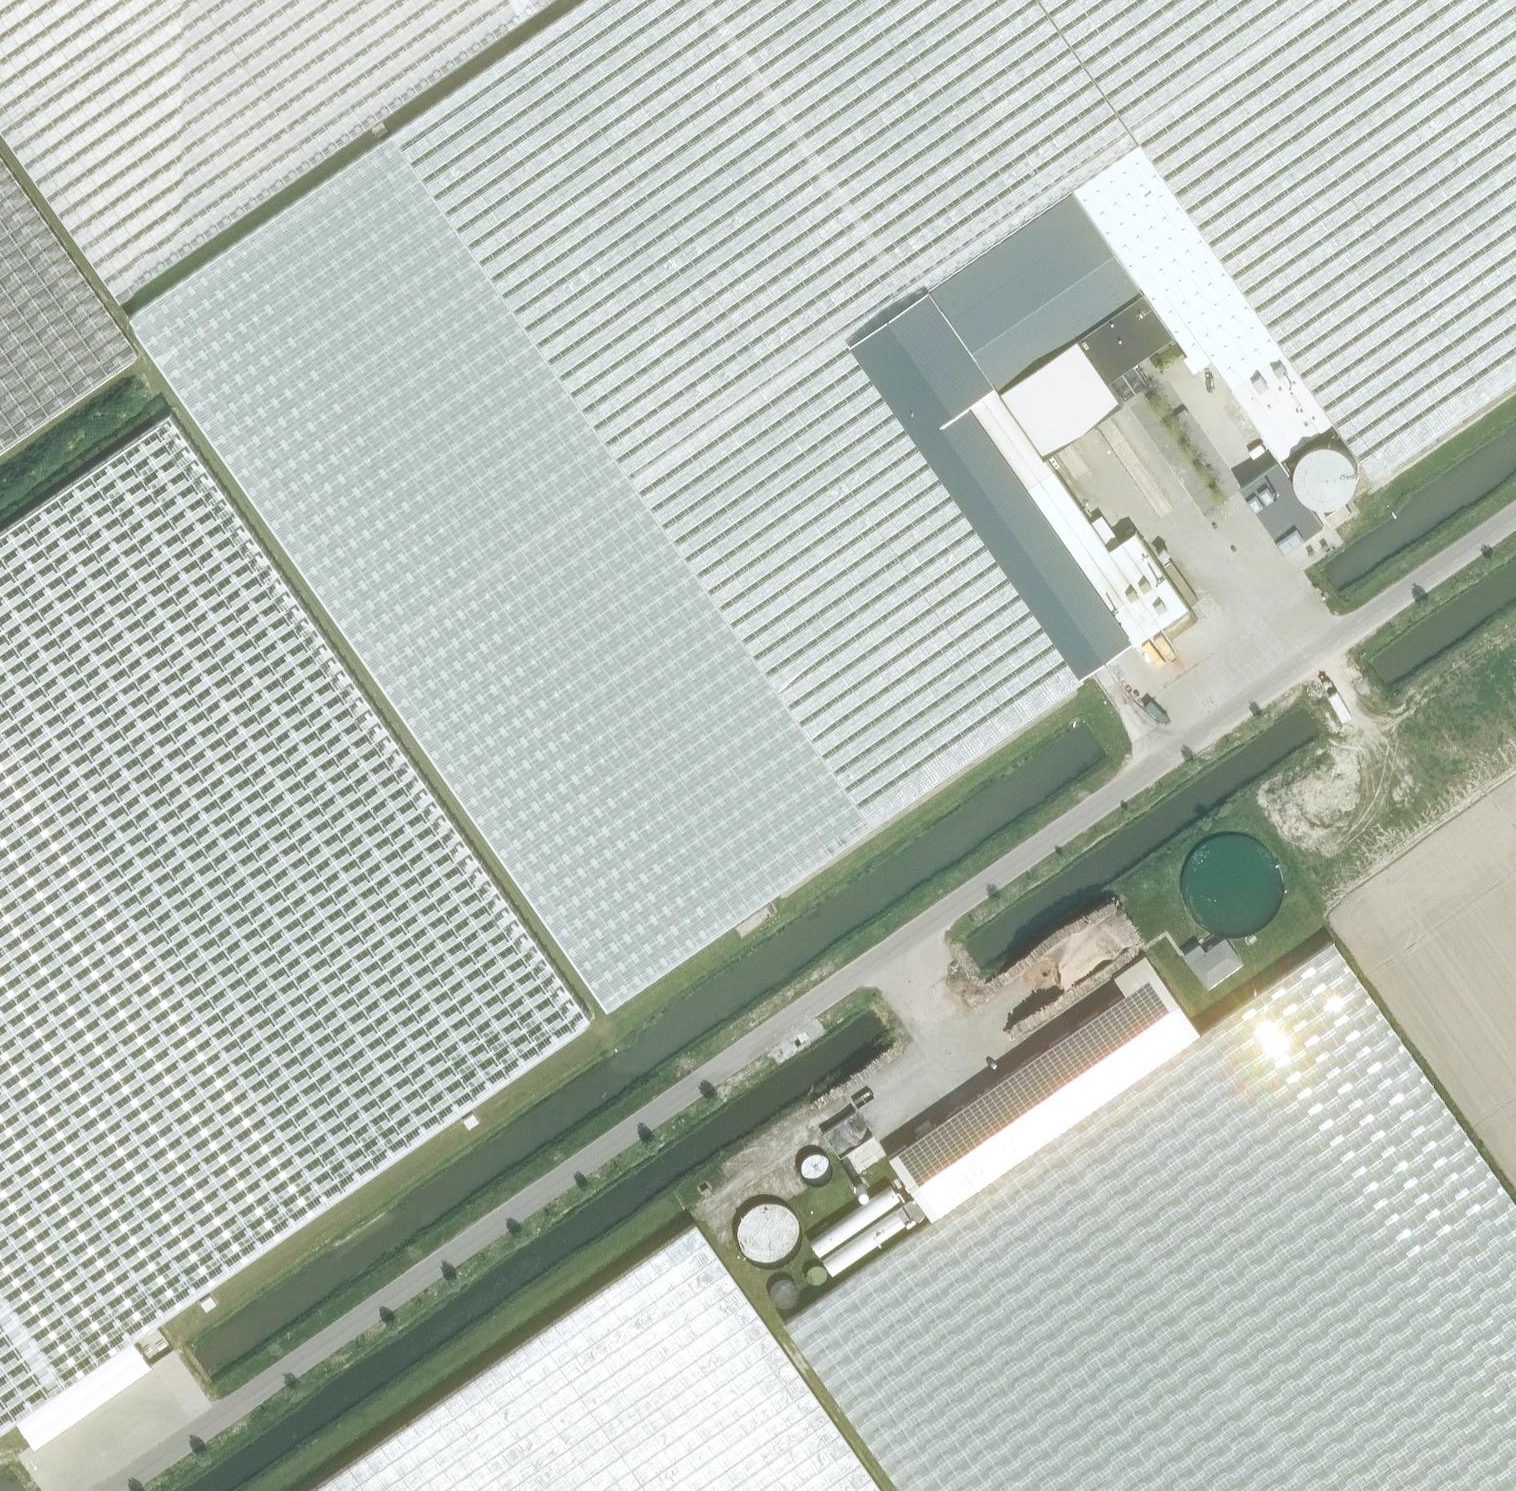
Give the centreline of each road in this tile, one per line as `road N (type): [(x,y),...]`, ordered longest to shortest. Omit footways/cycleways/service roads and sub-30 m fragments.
road 1 (unclassified): [(113,1490),(1515,516)]

